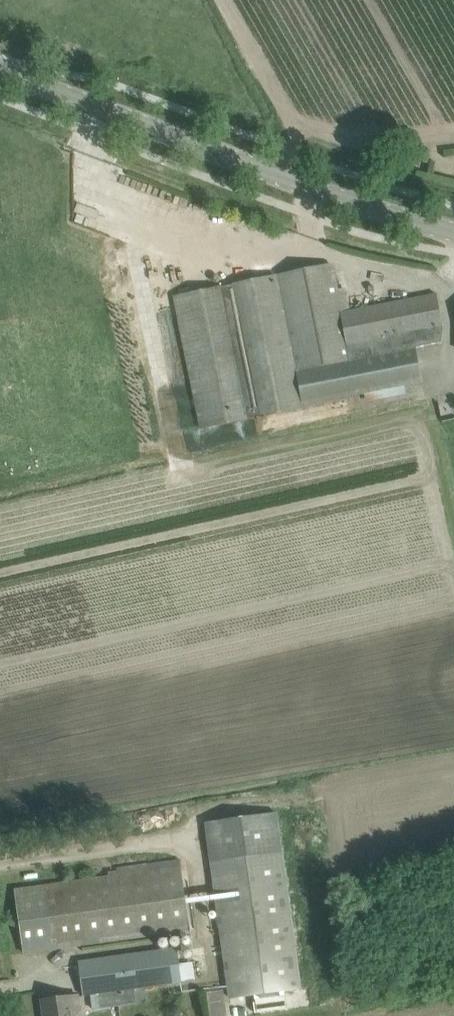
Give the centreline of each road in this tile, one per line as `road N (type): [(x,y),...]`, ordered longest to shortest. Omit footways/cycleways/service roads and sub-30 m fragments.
road 1 (tertiary): [(0,70),(354,203),(453,231)]

